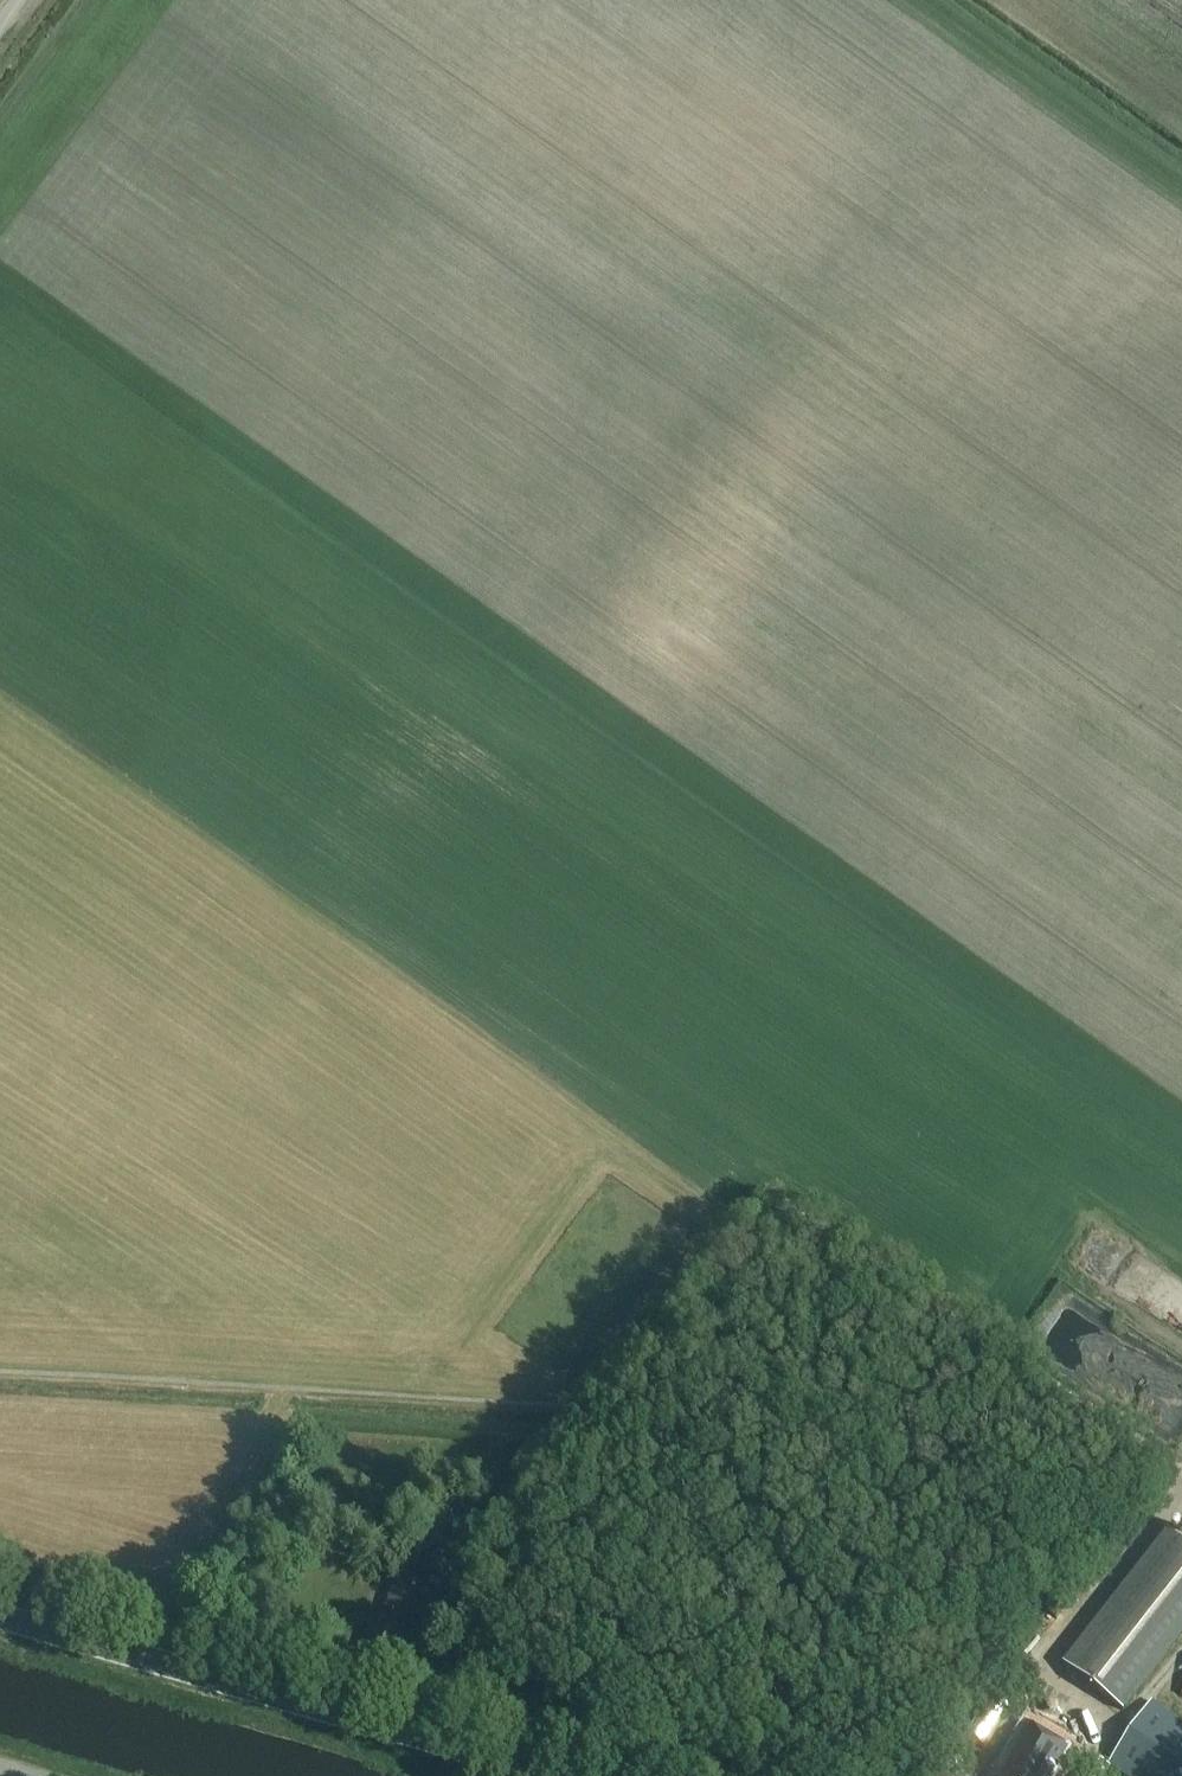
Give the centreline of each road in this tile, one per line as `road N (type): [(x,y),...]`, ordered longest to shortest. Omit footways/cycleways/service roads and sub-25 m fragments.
road 1 (tertiary): [(553,1775),(0,1614)]

